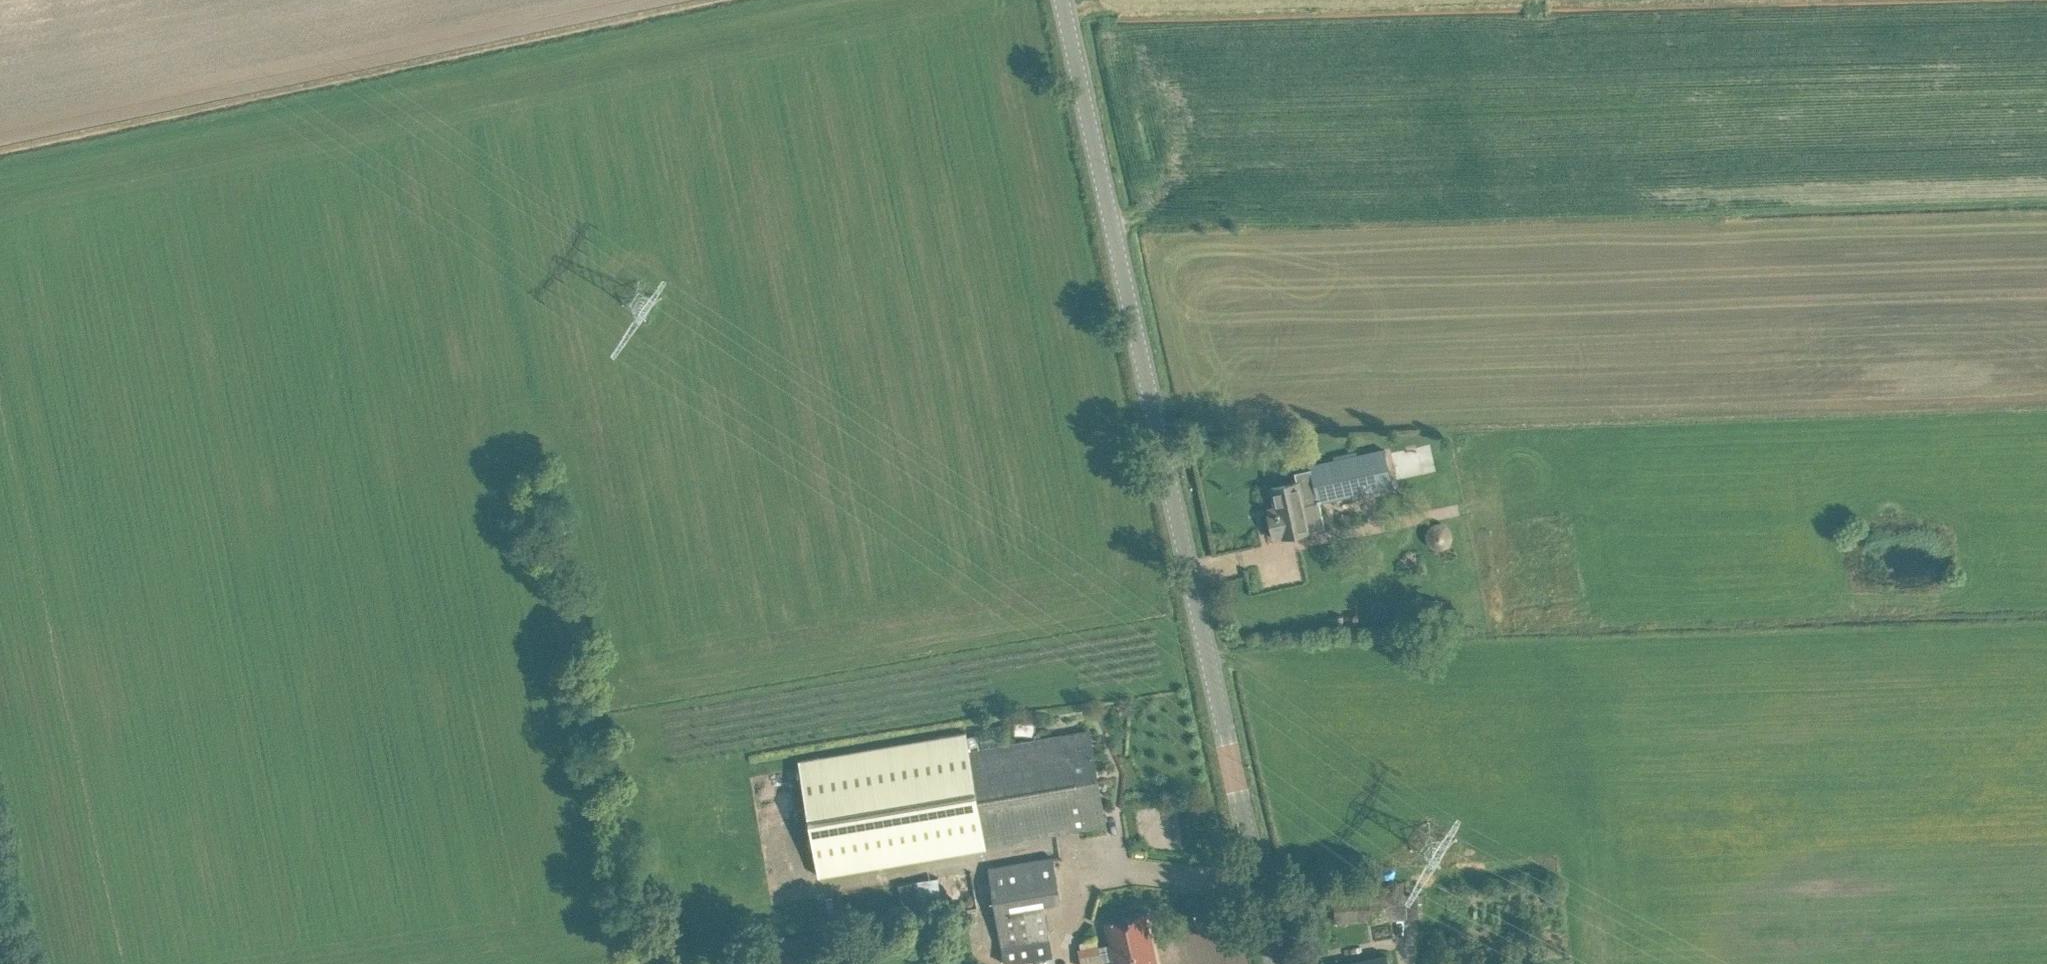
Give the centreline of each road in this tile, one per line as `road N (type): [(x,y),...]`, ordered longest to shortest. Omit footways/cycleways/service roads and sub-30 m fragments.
road 1 (tertiary): [(1278,963),(1063,0)]

